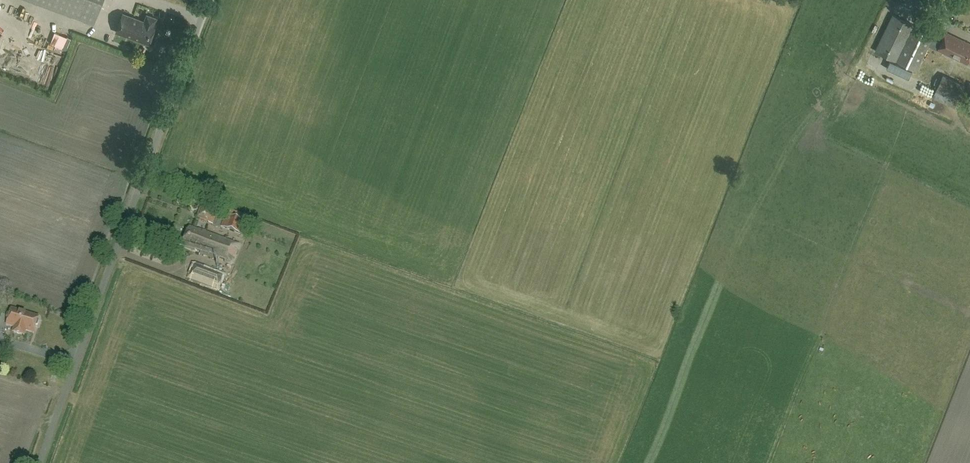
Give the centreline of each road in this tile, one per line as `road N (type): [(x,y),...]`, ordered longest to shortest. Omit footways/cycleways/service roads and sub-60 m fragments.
road 1 (unclassified): [(40,462),(207,0)]

